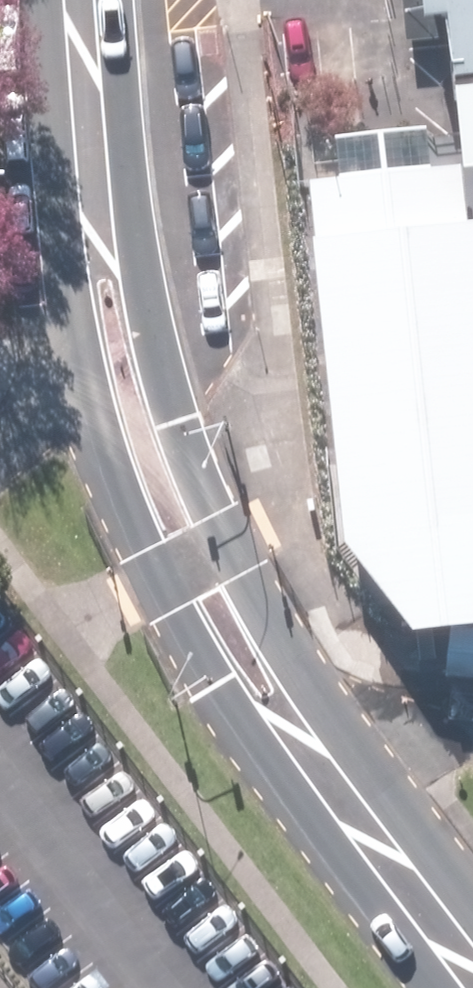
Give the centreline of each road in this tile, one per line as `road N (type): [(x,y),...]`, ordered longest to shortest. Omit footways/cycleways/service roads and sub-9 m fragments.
road 1 (secondary): [(317,785),(226,703),(93,424),(52,229),(76,119)]
road 2 (secondary): [(76,119),(113,186),(162,392),(211,526),(272,633),(312,683),(317,785)]
road 3 (secondary): [(317,785),(472,979)]

